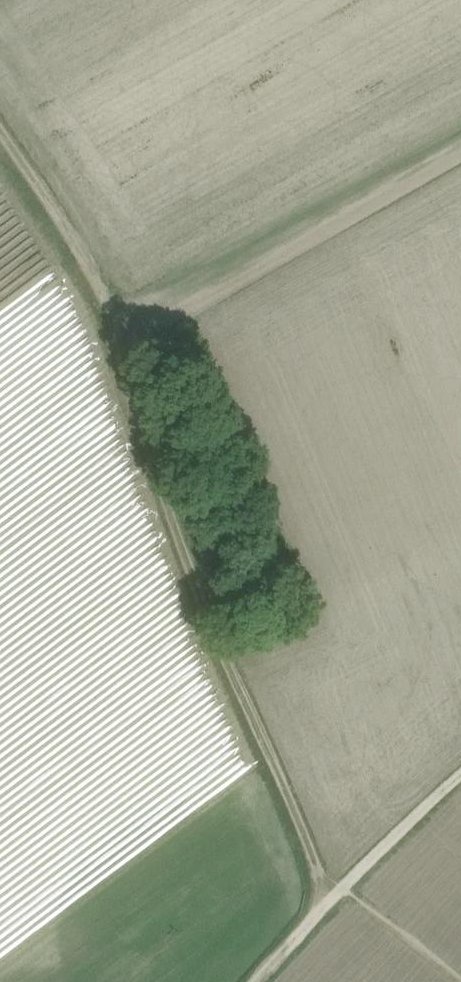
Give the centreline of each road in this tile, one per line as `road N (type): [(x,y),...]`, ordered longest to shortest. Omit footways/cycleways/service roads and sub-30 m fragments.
road 1 (track): [(334,897),(317,876),(216,635),(135,395),(118,315),(51,186),(0,119)]
road 2 (track): [(118,315),(460,127)]
road 3 (track): [(460,780),(246,981)]

